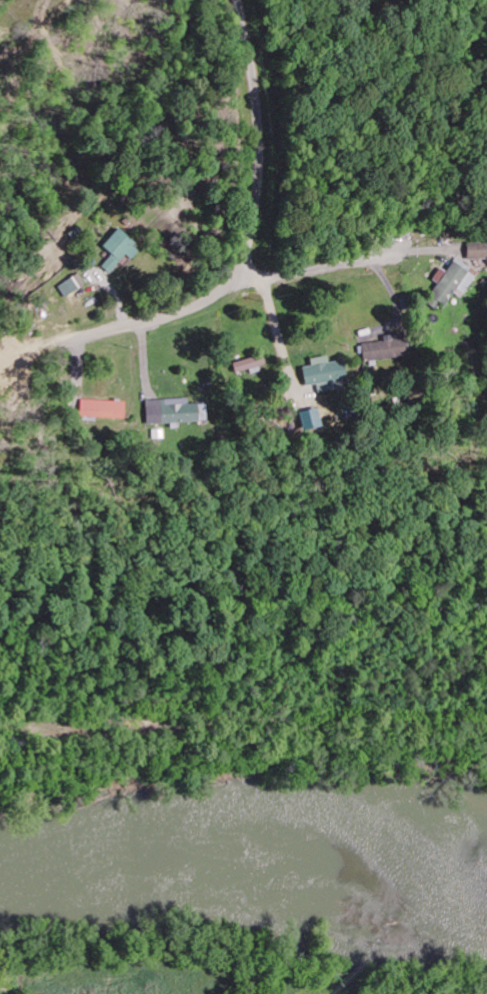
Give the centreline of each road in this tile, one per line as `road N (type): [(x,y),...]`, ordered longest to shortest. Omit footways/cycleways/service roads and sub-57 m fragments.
road 1 (residential): [(0,362),(197,307),(236,283),(259,165),(235,0)]
road 2 (residential): [(240,275),(289,275),(399,252)]

